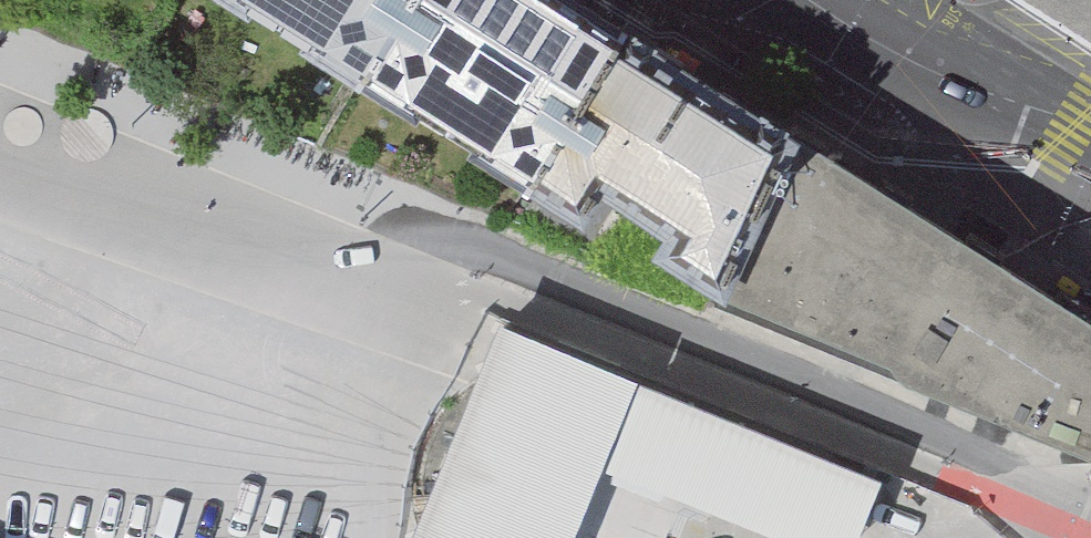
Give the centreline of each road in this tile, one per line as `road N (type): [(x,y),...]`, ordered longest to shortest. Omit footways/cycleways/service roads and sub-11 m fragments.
road 1 (secondary): [(849,0),(1090,140)]

